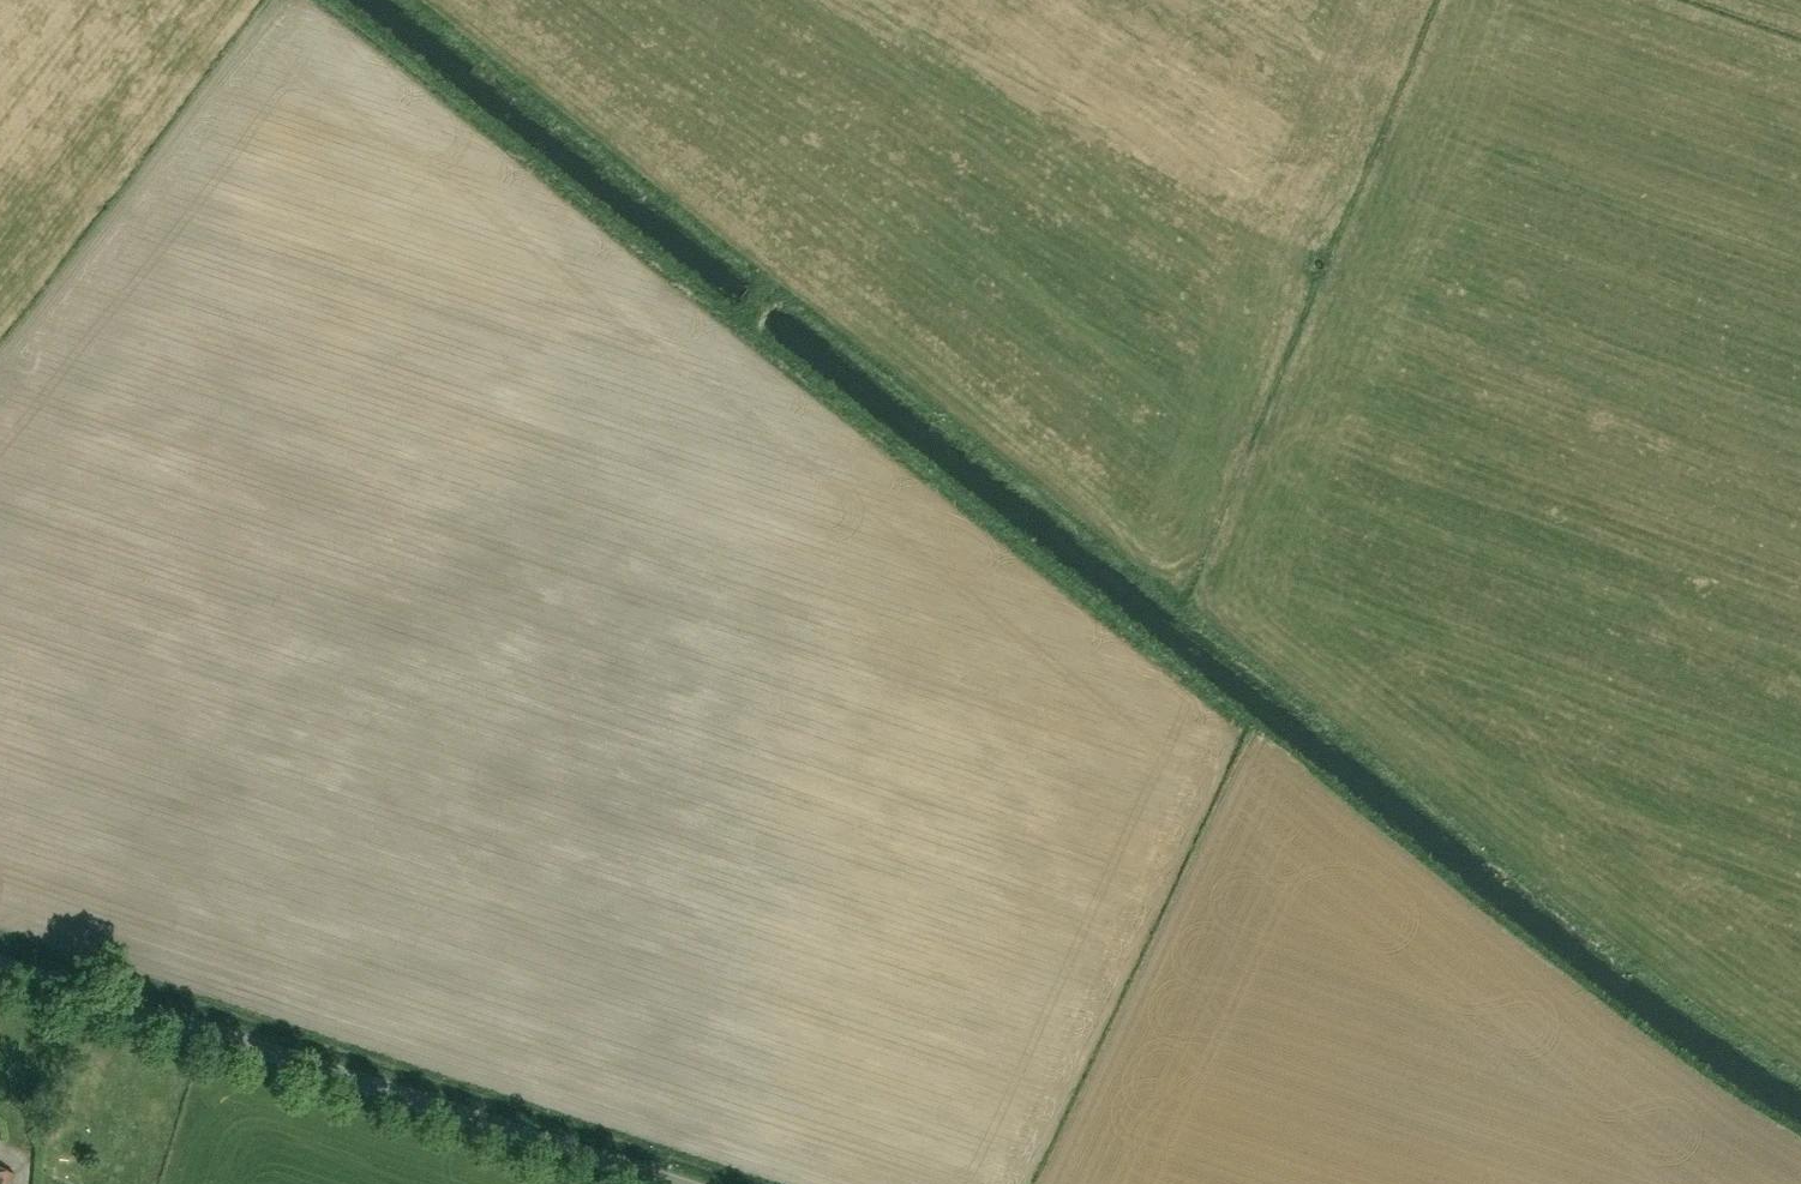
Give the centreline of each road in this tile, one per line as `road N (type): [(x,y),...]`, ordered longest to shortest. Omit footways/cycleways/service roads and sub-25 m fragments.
road 1 (unclassified): [(674,1183),(0,964)]

